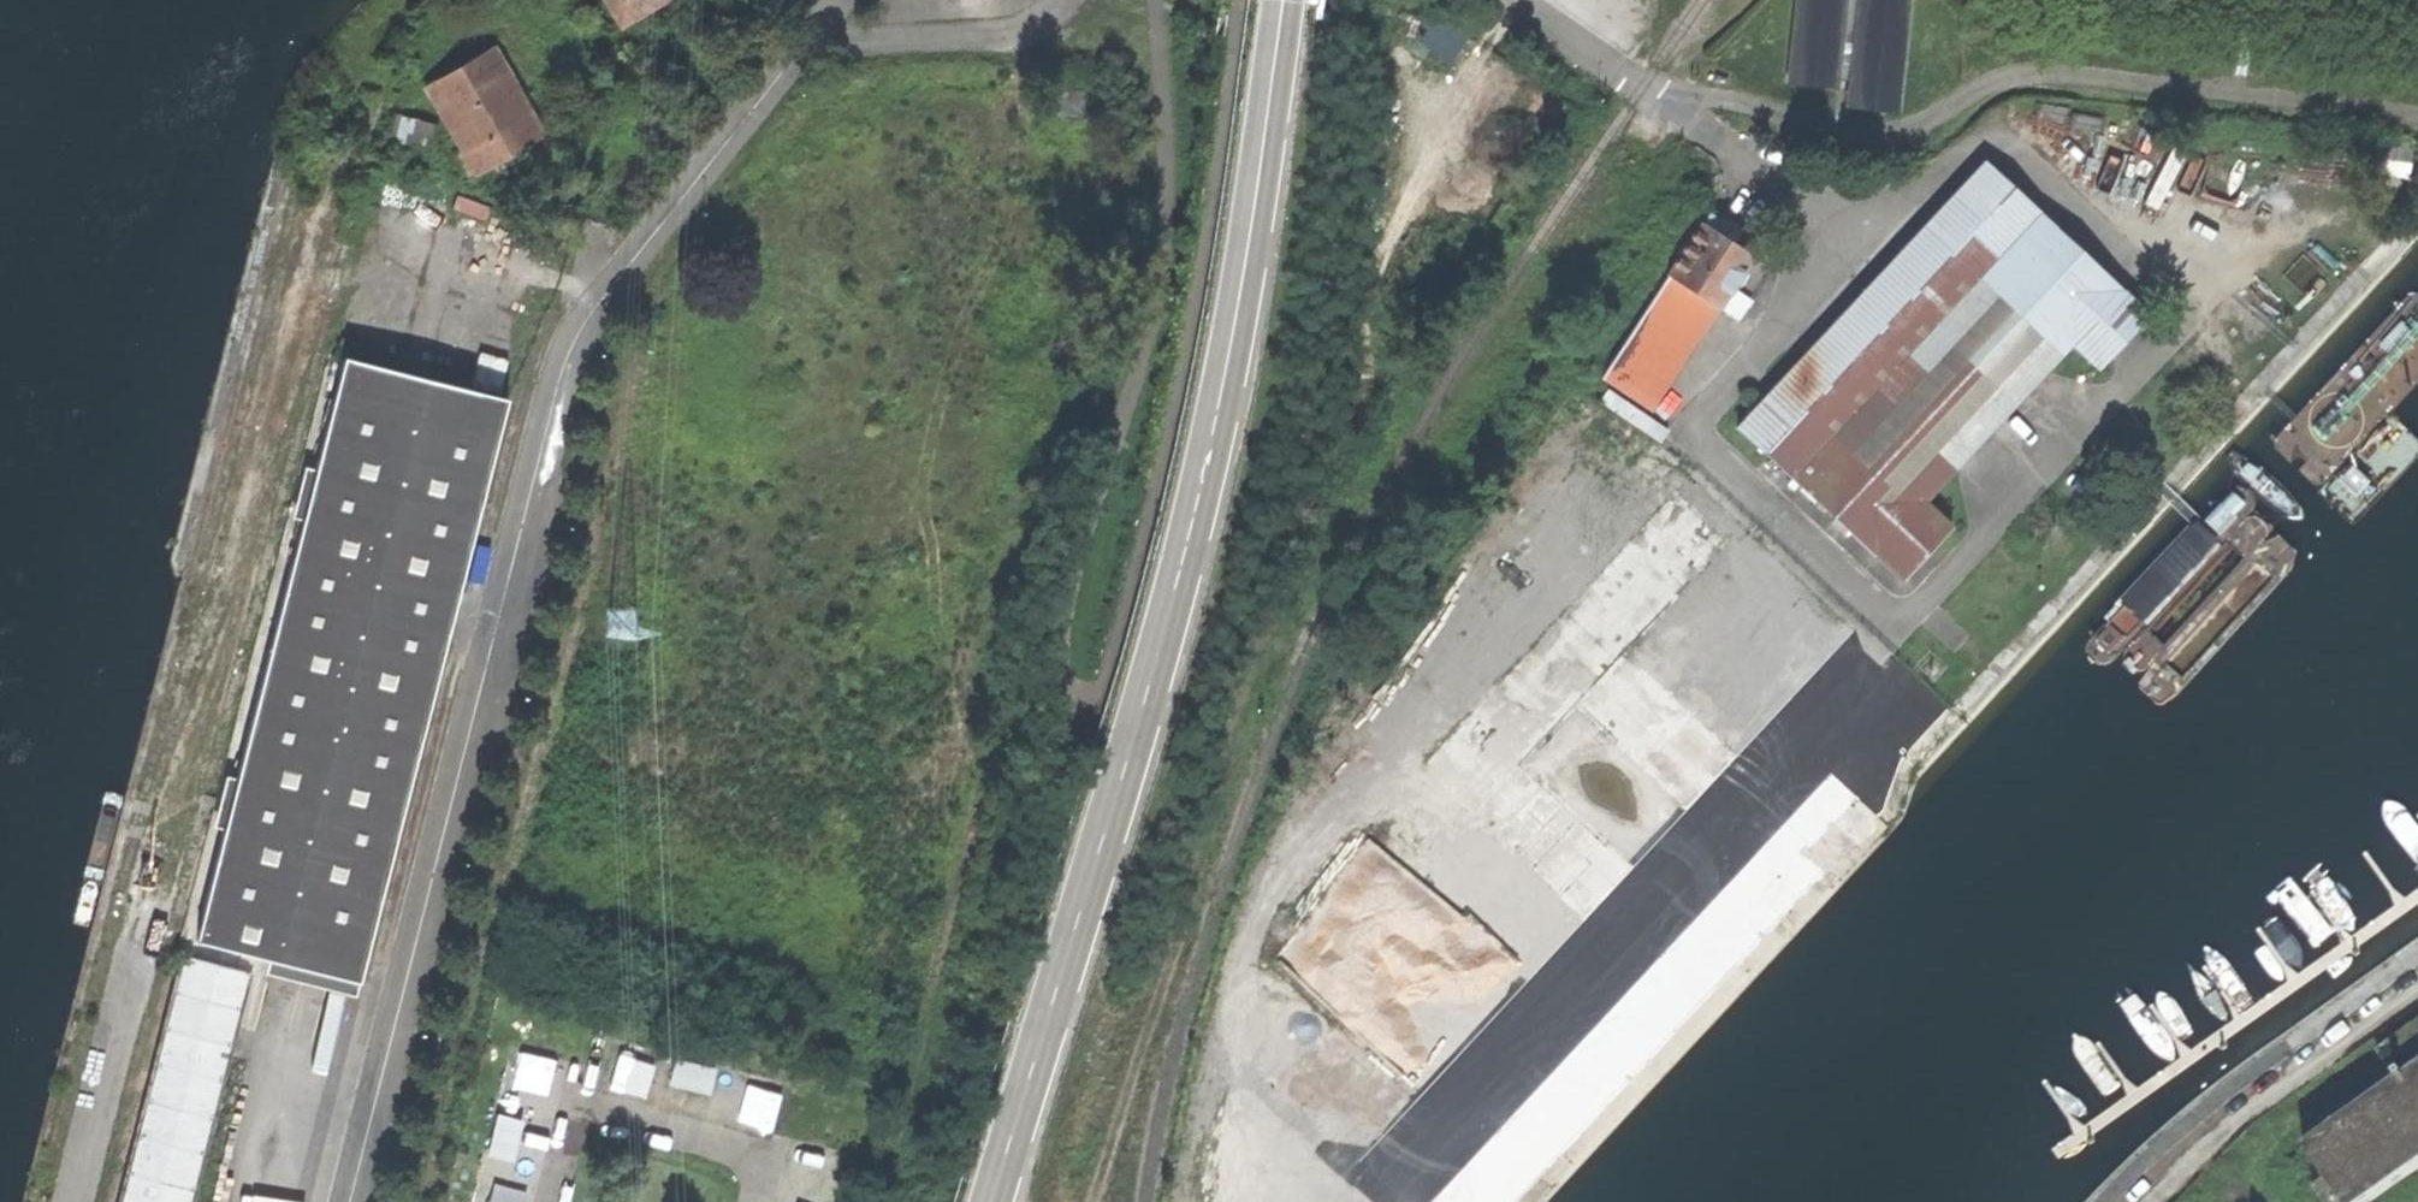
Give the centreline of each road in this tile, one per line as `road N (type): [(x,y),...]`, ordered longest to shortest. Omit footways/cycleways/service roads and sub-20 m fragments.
road 1 (unclassified): [(350,1201),(560,375),(593,311),(842,0)]
road 2 (secondary): [(1285,0),(1219,433),(1162,659),(999,1201)]
road 3 (unclassified): [(1522,0),(1741,151)]
road 4 (unclassified): [(1424,1201),(1509,1054)]

